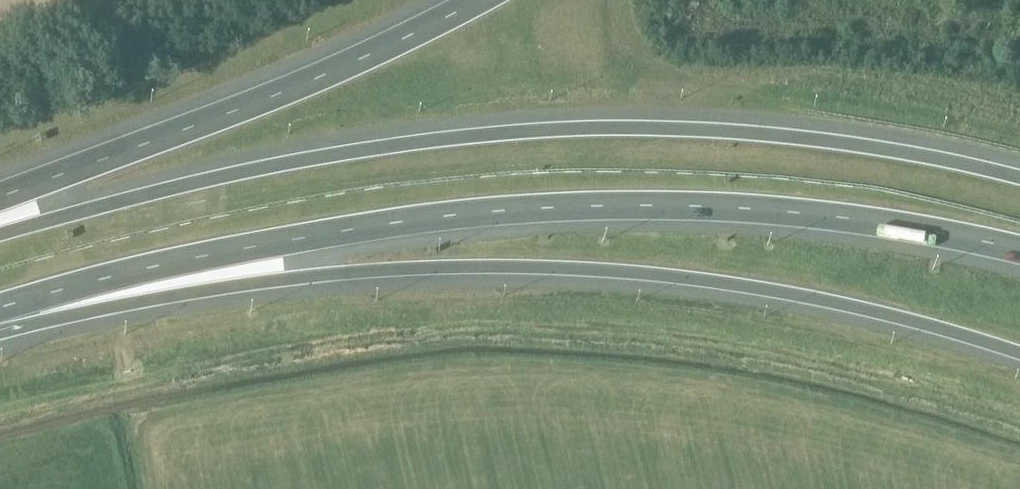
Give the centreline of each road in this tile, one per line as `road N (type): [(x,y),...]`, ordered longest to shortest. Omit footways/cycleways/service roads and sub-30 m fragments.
road 1 (motorway): [(1019,177),(800,137),(544,130),(292,162),(0,235)]
road 2 (motorway): [(0,308),(287,240),(558,207),(773,211),(1019,251)]
road 3 (motorway): [(0,310),(360,272),(556,268),(775,291),(1019,354)]
road 4 (motorway): [(477,0),(265,99),(0,197)]

